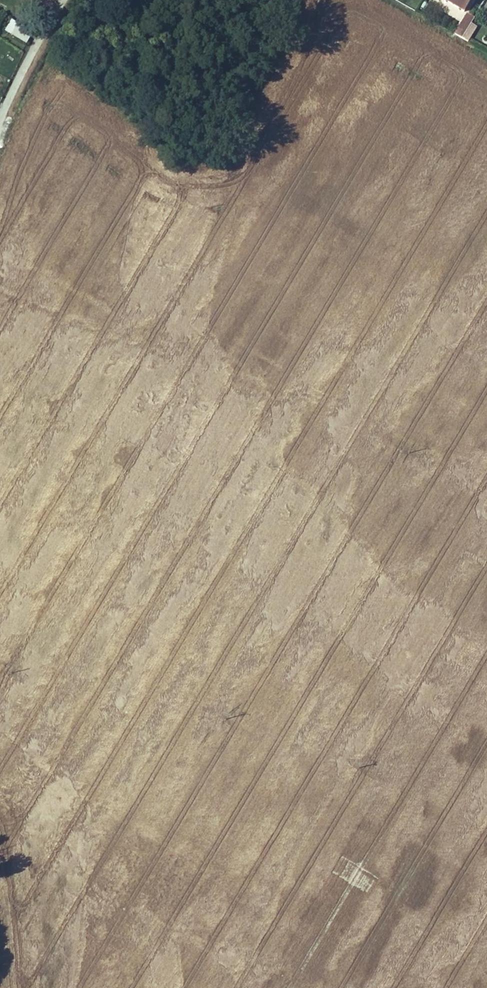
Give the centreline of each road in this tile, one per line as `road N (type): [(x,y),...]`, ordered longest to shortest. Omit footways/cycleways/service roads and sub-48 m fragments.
road 1 (residential): [(66,0),(0,133)]

